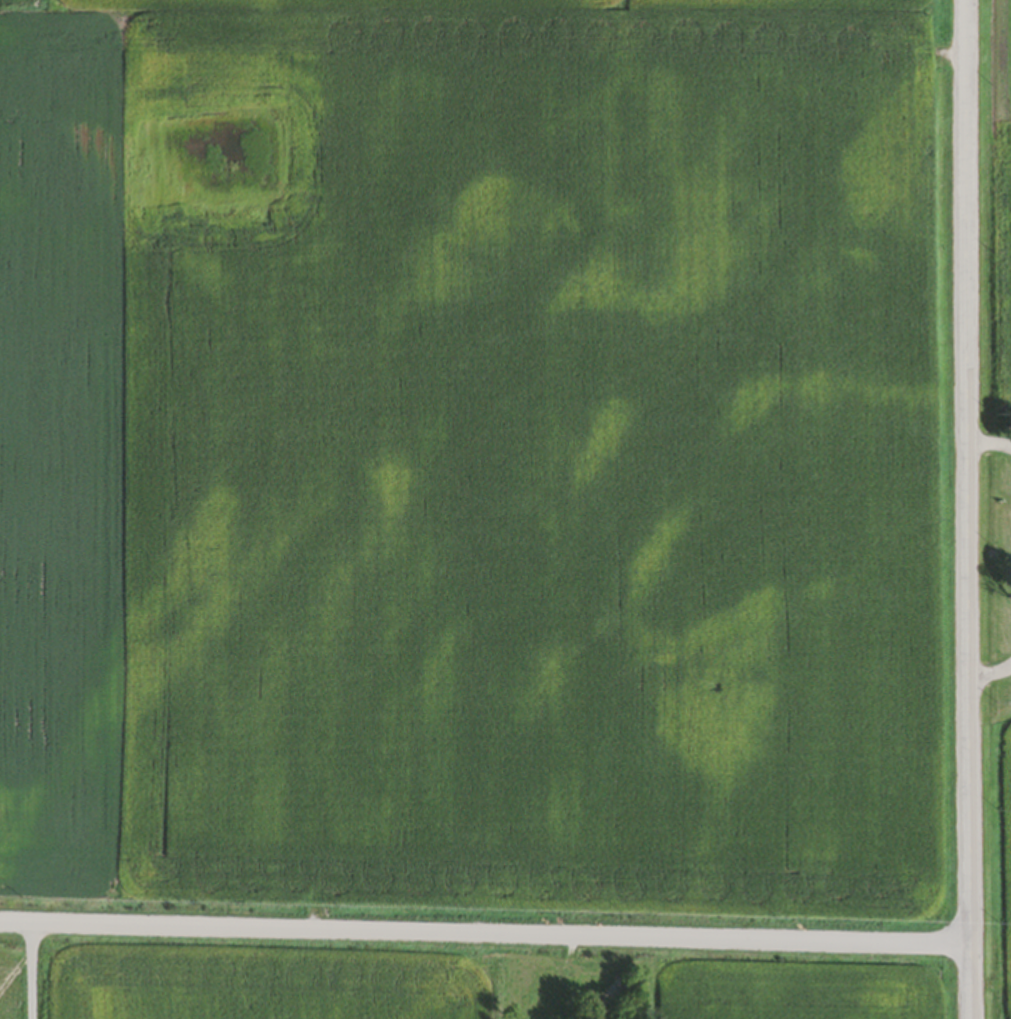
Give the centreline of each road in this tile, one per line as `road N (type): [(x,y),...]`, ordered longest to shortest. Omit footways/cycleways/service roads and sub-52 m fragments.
road 1 (tertiary): [(972,1018),(967,0)]
road 2 (residential): [(971,945),(0,920)]

